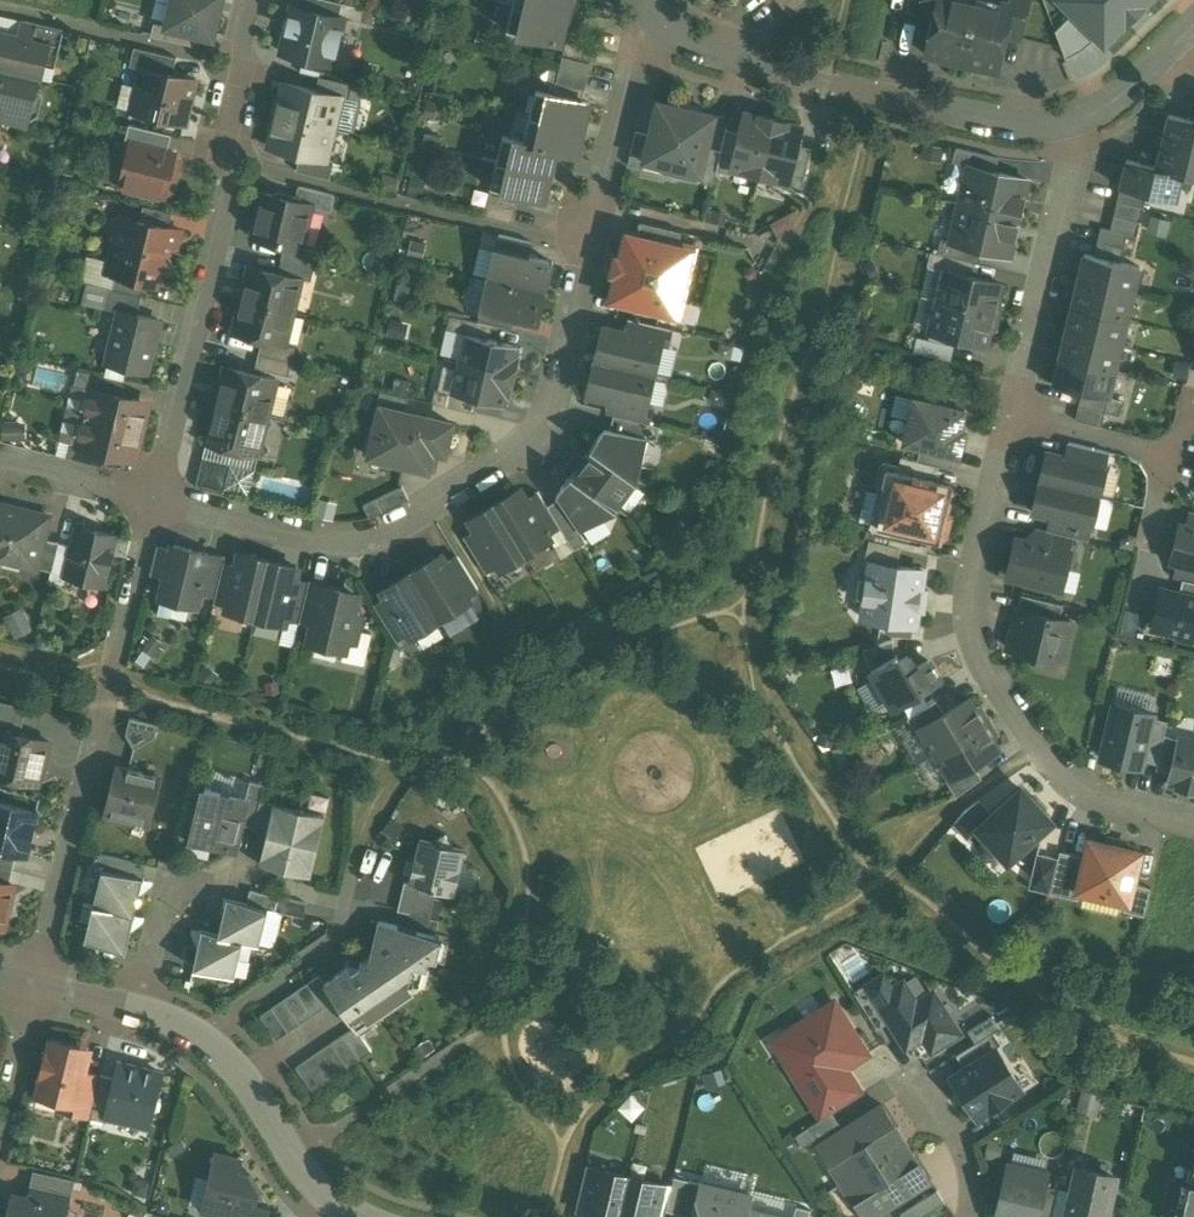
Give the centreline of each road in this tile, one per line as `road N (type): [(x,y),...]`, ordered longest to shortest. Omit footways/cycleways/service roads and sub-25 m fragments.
road 1 (residential): [(663,30),(641,57),(541,428),(432,502),(337,547),(152,500)]
road 2 (residential): [(1193,827),(1098,800),(1069,779),(987,667),(971,590),(1010,416)]
road 3 (residential): [(254,0),(226,118),(230,164),(152,500)]
road 4 (residential): [(152,500),(40,985)]
road 5 (residential): [(663,30),(870,95),(1025,127),(1065,125)]
road 6 (residential): [(340,1209),(208,1035),(182,1020),(40,985)]
road 7 (residential): [(1010,416),(1067,152),(1065,125)]
road 8 (residential): [(40,985),(0,1152)]
road 9 (residential): [(1169,456),(1010,416)]
road 10 (residential): [(1065,125),(1097,115),(1193,27)]
road 11 (residential): [(152,500),(0,463)]
road 12 (residential): [(1134,607),(1169,456)]
road 13 (residential): [(919,1085),(962,1162),(966,1216)]

